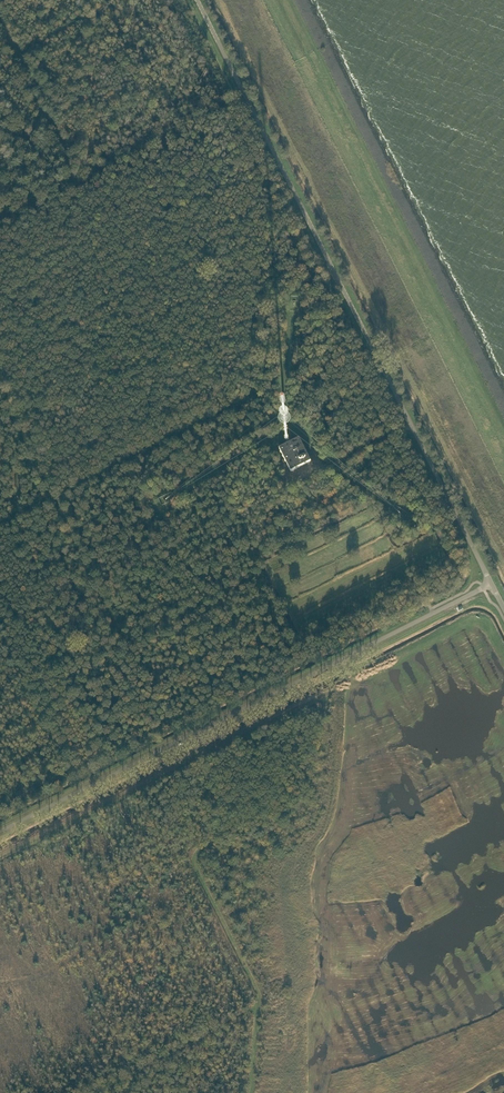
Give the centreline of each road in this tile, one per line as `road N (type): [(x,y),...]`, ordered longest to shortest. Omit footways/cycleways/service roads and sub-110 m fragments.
road 1 (tertiary): [(491,584),(197,0)]
road 2 (unclassified): [(0,831),(491,584)]

